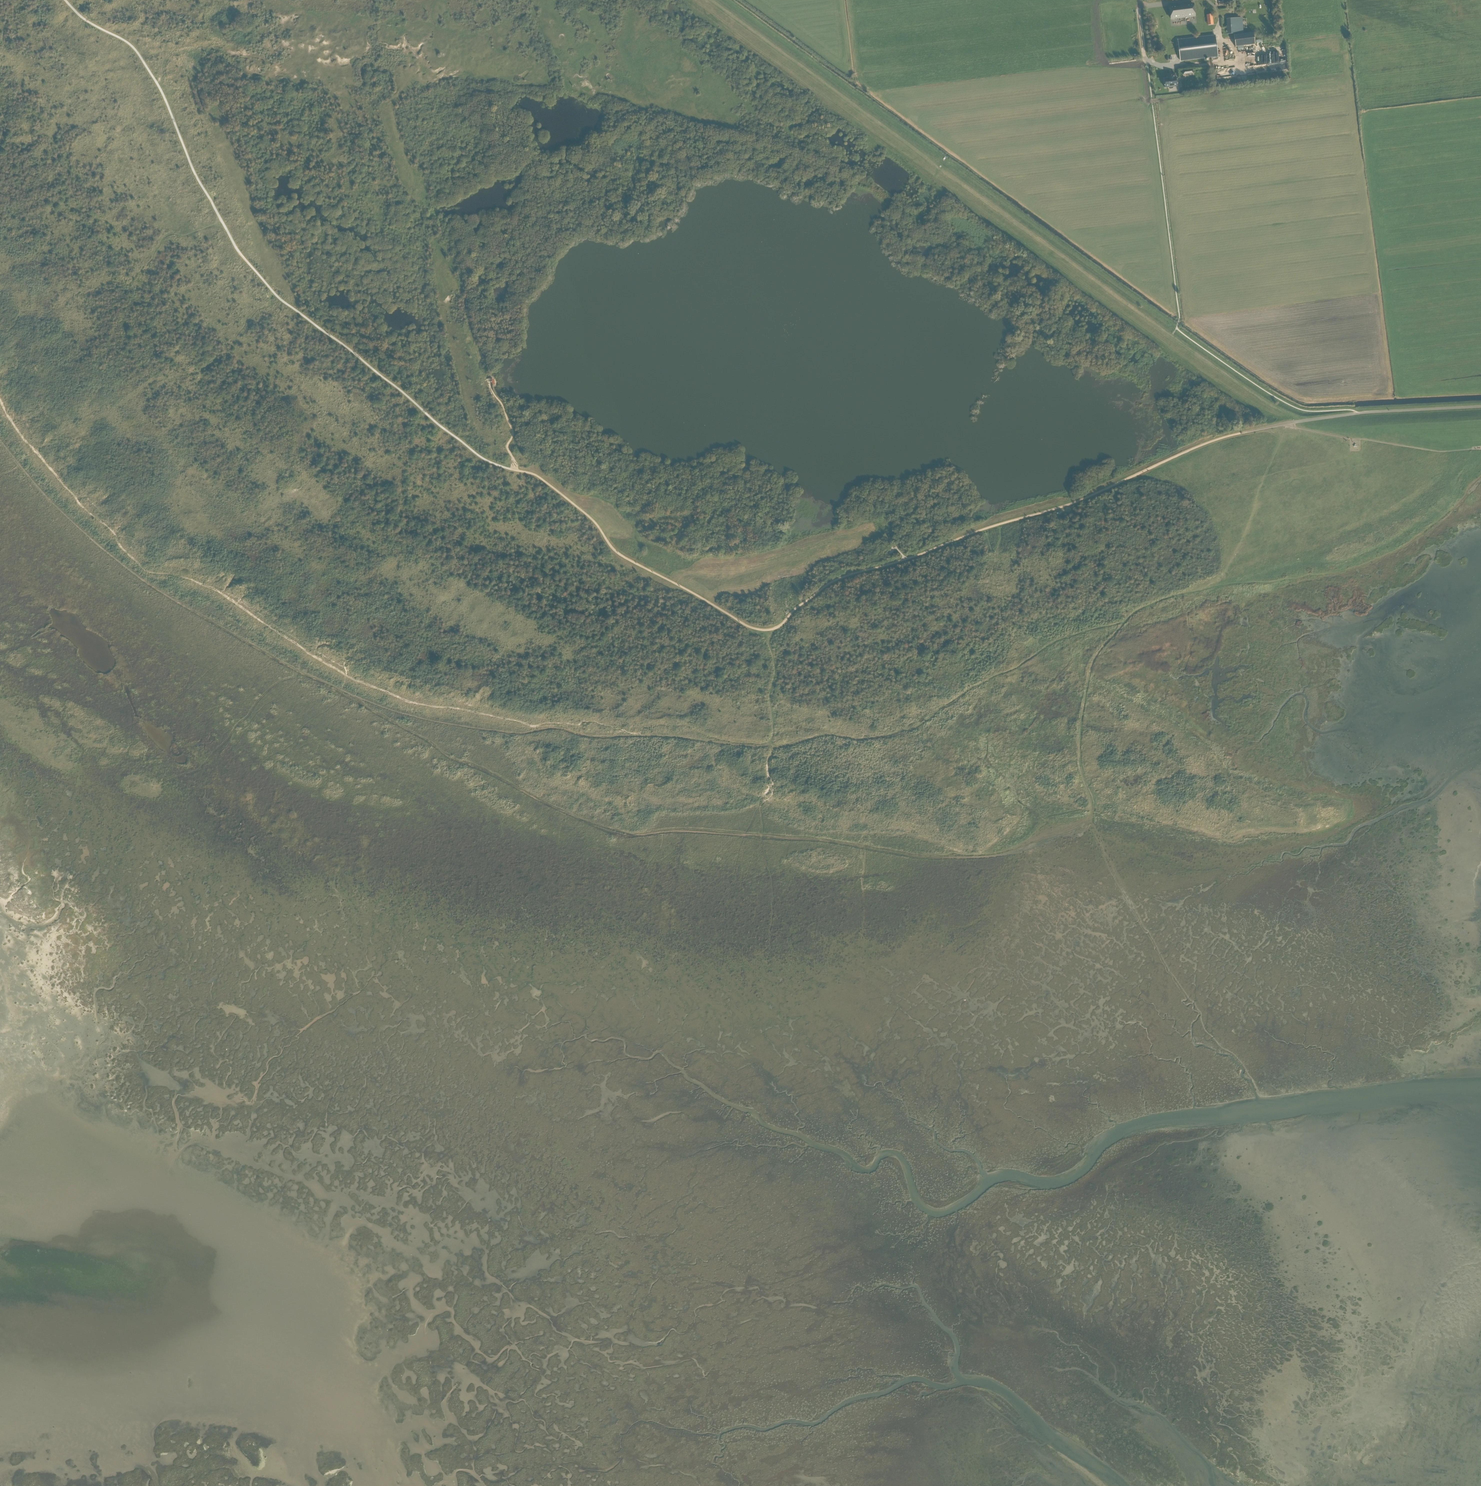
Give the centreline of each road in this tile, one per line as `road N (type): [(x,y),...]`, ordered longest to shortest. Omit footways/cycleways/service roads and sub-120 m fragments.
road 1 (track): [(712,0),(937,166)]
road 2 (unclassified): [(1284,424),(1480,406)]

